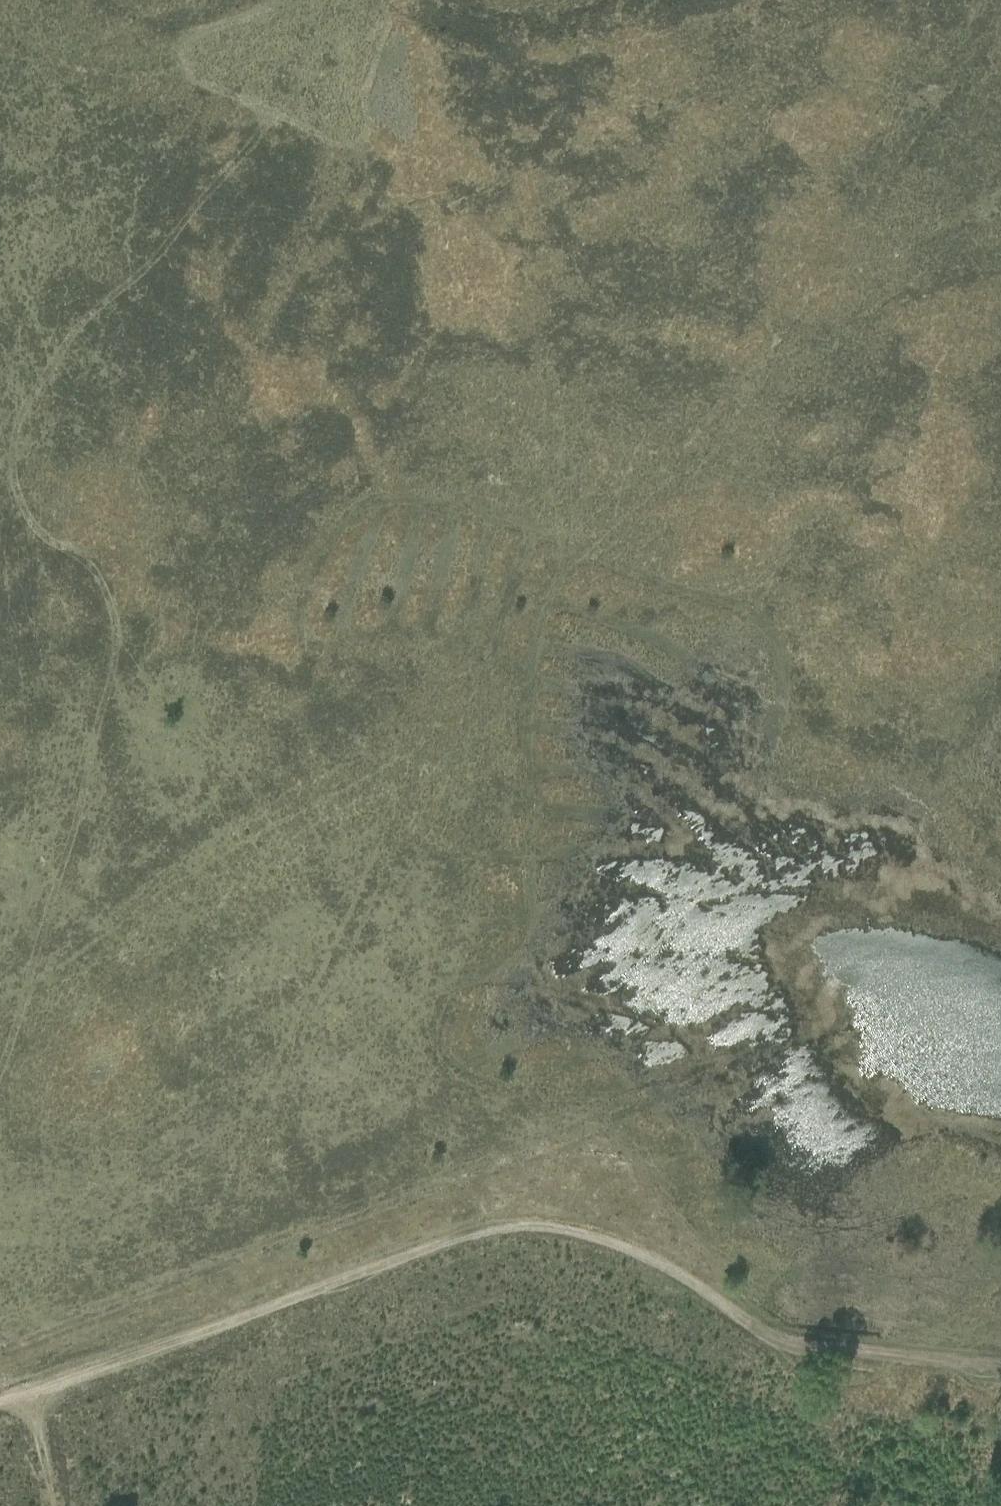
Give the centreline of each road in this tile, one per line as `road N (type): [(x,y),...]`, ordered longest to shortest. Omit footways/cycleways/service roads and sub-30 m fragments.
road 1 (track): [(25,1390),(521,1214),(614,1237),(776,1326),(1000,1356)]

